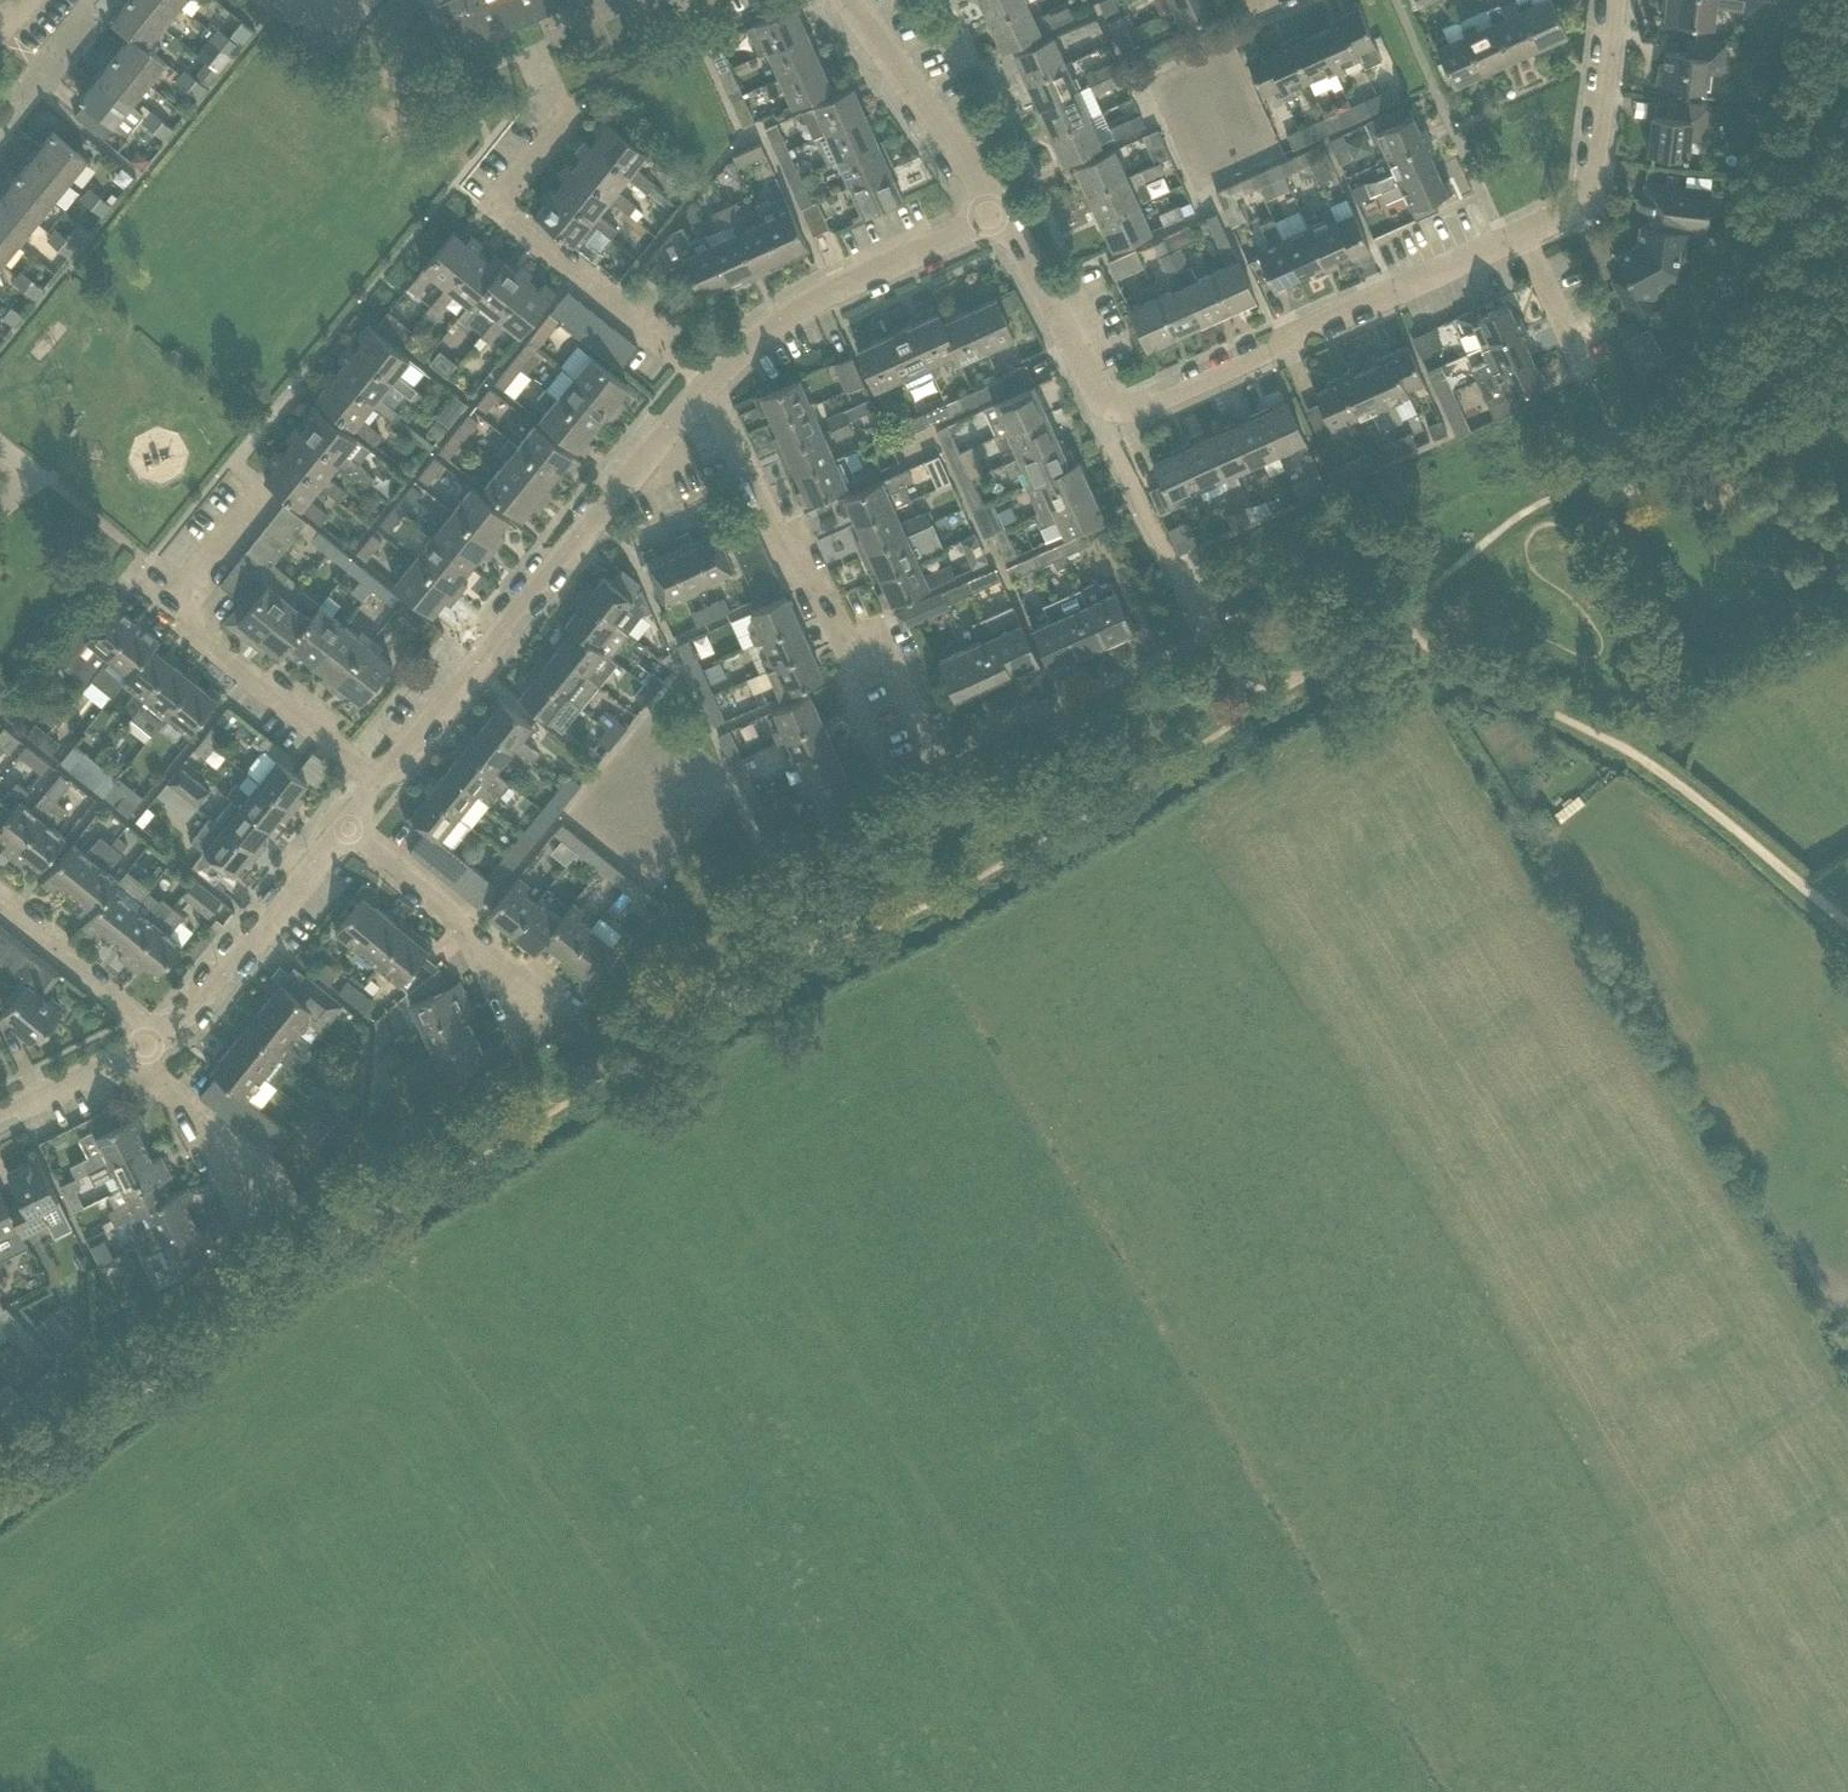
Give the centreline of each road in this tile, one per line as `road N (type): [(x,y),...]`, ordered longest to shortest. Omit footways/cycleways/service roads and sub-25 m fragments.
road 1 (residential): [(1526,233),(1143,405),(1116,405),(1094,392),(1001,216)]
road 2 (unclassified): [(382,775),(706,383)]
road 3 (residential): [(382,775),(193,629),(179,588),(265,484)]
road 4 (residential): [(706,383),(489,212),(576,103)]
road 5 (unclassified): [(706,383),(774,319),(1001,216)]
road 6 (residential): [(861,668),(817,577),(775,524),(706,383)]
road 7 (unclassified): [(159,1033),(187,1015),(343,824)]
road 8 (residential): [(539,1015),(469,925),(343,824)]
road 9 (residential): [(1613,0),(1589,187),(1579,209),(1526,233)]
road 10 (unclassified): [(1001,216),(847,0)]
road 11 (residential): [(159,1033),(0,907)]
road 12 (residential): [(933,756),(888,777),(841,676),(861,668)]
road 13 (residential): [(264,1170),(124,1055)]
road 14 (residential): [(1588,376),(1526,233)]
road 15 (residential): [(933,756),(888,656),(861,668)]
road 16 (residential): [(1057,697),(933,756)]
road 17 (unclassified): [(0,1114),(124,1055)]

